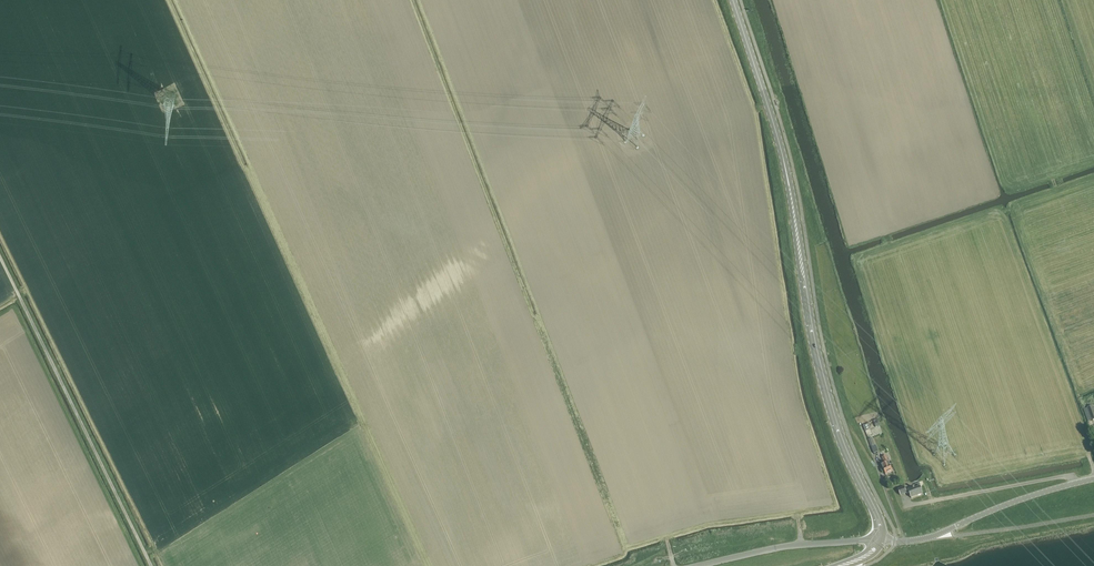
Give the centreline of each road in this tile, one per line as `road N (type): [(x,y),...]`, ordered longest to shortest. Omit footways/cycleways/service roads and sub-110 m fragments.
road 1 (secondary): [(733,0),(780,146),(820,363),(883,540)]
road 2 (tertiary): [(883,540),(932,537),(1093,479)]
road 3 (tertiary): [(700,565),(781,547),(883,540)]

